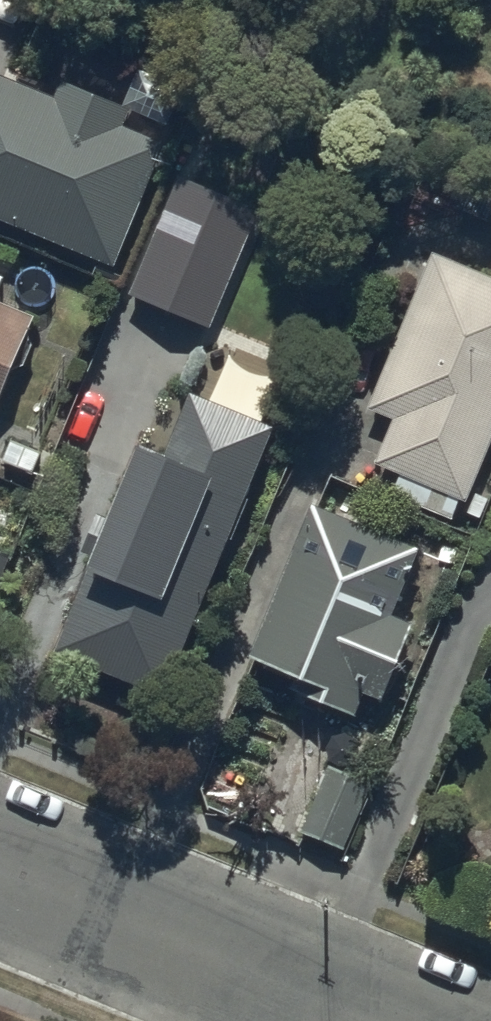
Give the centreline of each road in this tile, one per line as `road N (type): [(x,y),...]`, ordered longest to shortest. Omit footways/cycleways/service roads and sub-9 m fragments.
road 1 (residential): [(0,878),(351,1020)]

